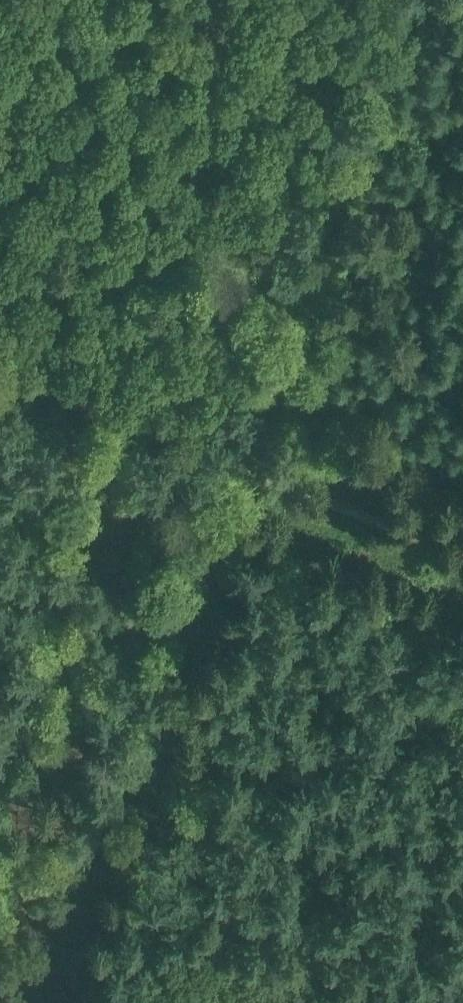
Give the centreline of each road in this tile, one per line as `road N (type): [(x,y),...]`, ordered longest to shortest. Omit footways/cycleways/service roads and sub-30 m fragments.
road 1 (track): [(431,0),(241,481)]
road 2 (track): [(217,542),(33,1002)]
road 3 (track): [(241,481),(0,383)]
road 4 (track): [(462,568),(241,481)]

